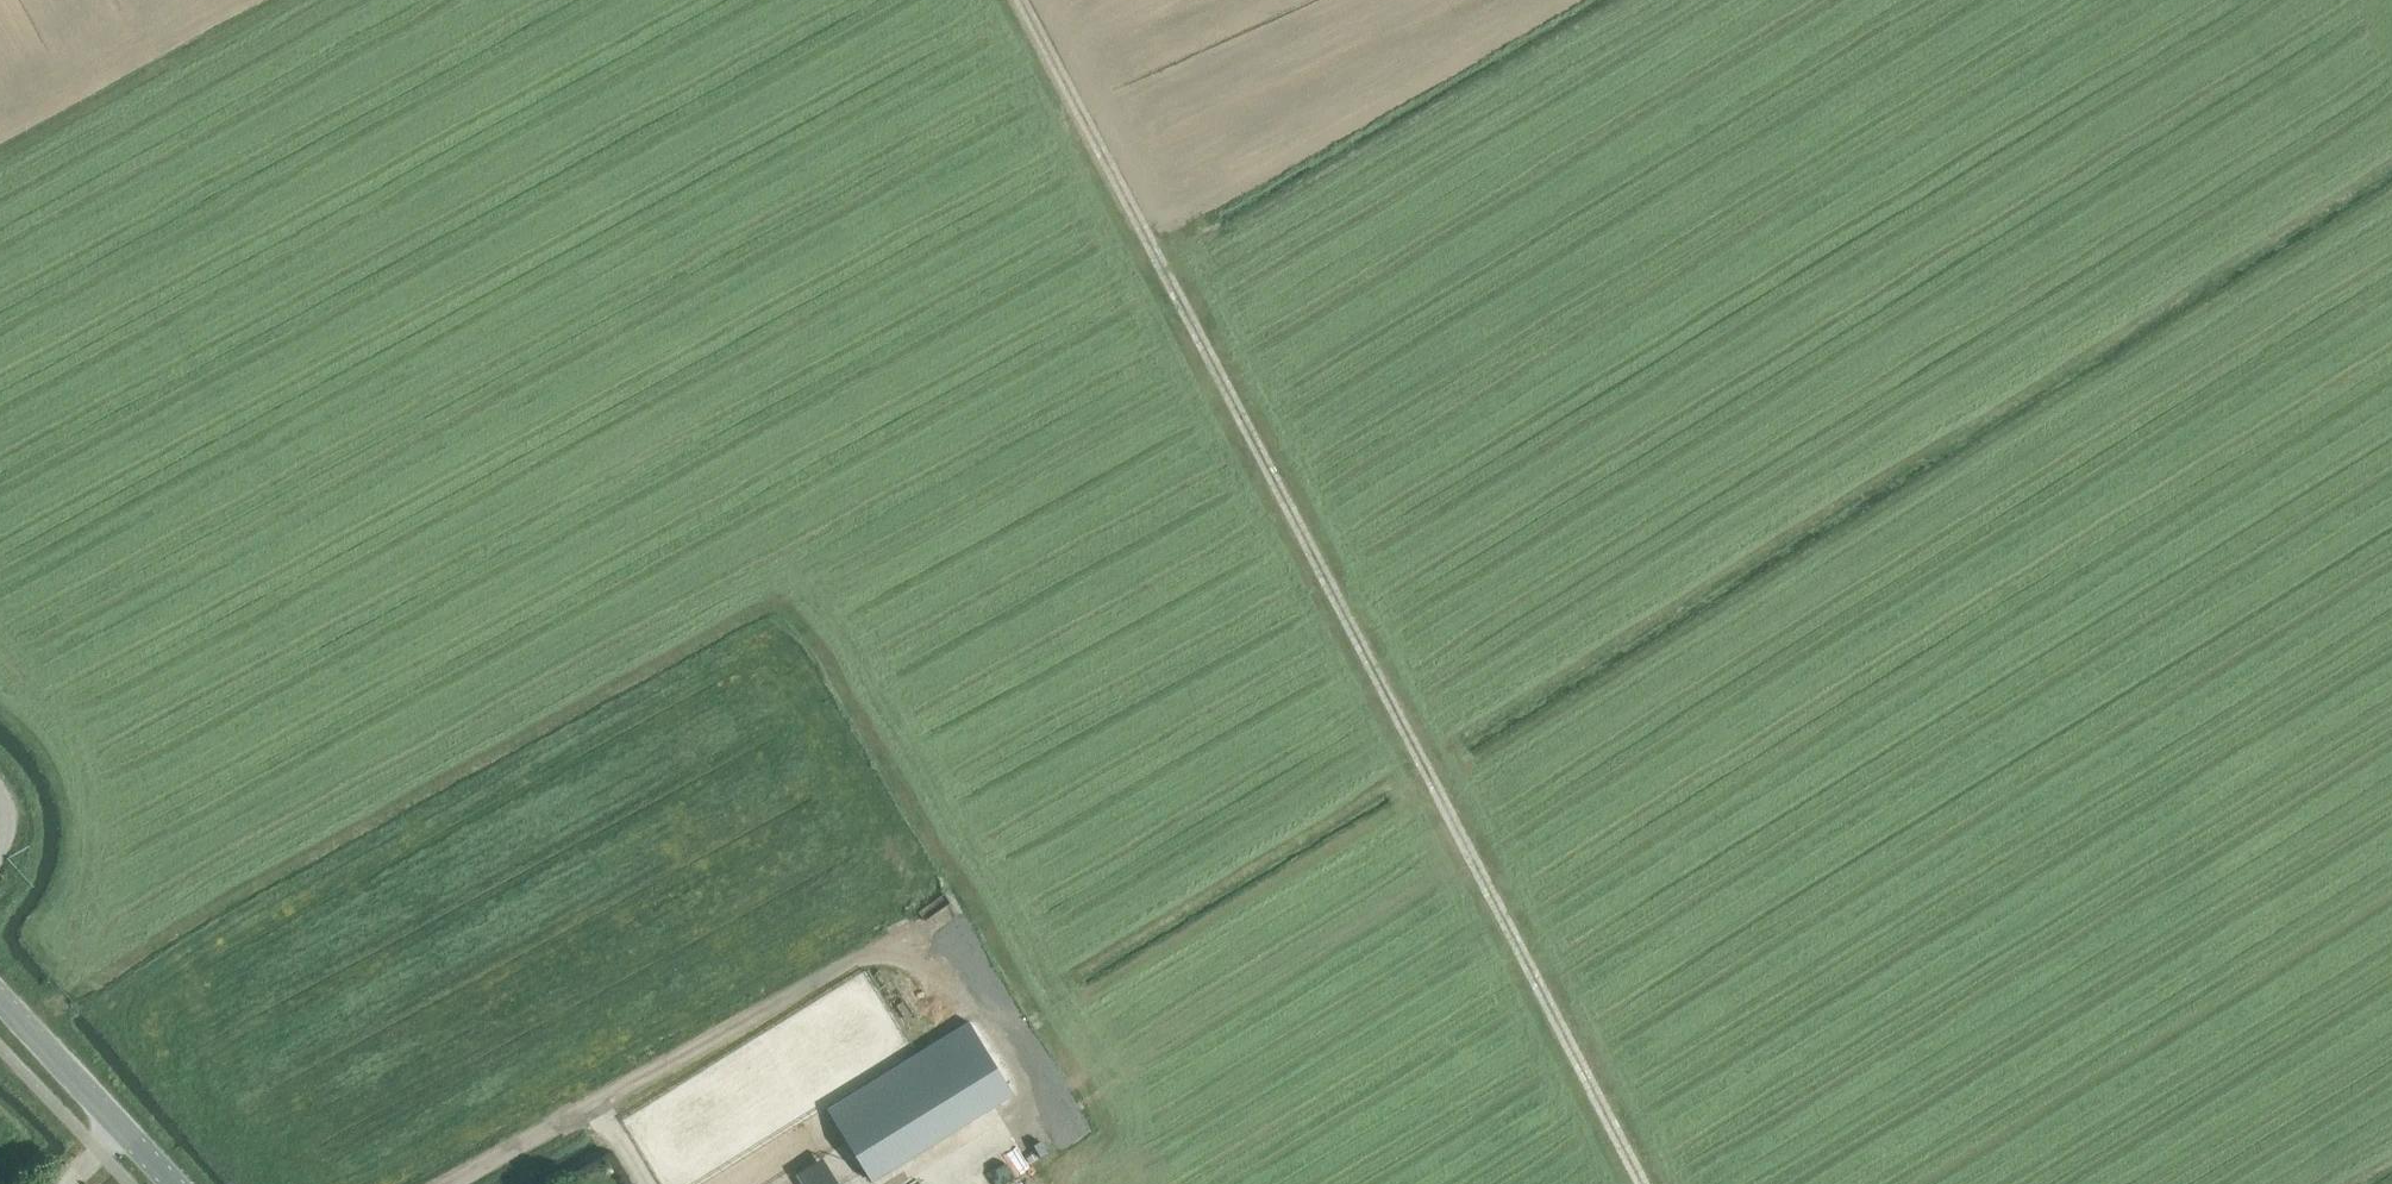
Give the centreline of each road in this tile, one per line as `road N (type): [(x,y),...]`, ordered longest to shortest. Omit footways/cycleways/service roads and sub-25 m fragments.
road 1 (track): [(1463,849),(1021,0)]
road 2 (track): [(1463,849),(939,1183)]
road 3 (track): [(1640,1183),(1463,849)]
road 4 (track): [(0,131),(238,0)]
road 5 (tertiary): [(174,1183),(0,997)]

